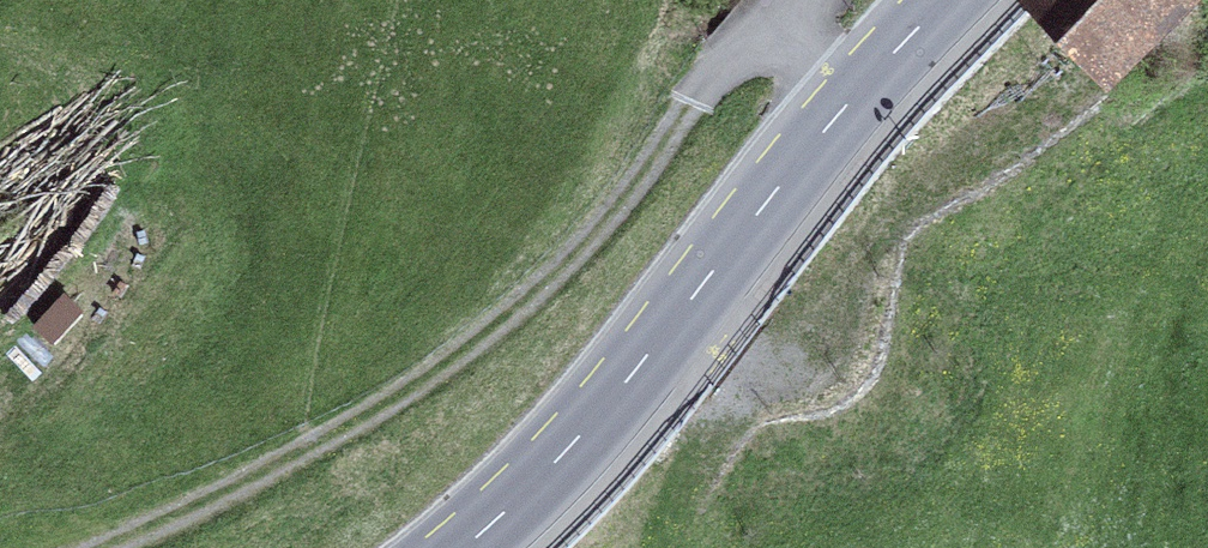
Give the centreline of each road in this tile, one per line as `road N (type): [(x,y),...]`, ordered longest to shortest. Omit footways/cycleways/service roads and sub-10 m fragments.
road 1 (track): [(868,81),(803,64),(751,69),(710,104),(612,257),(477,363),(198,536),(164,547)]
road 2 (primary): [(947,0),(790,171),(564,455),(462,547)]

